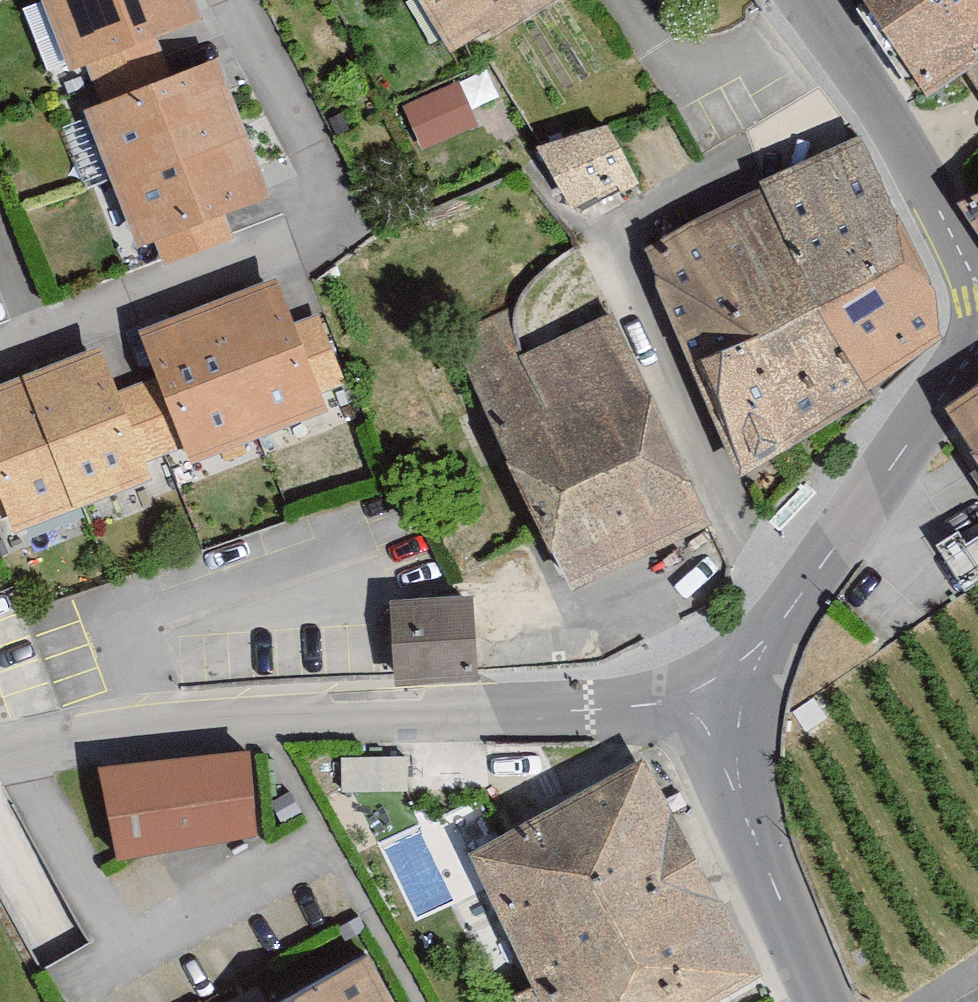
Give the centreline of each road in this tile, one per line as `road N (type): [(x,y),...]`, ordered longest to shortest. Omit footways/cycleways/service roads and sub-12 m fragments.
road 1 (residential): [(708,703),(244,718),(80,729),(0,748)]
road 2 (tertiary): [(708,703),(977,343)]
road 3 (tertiary): [(977,285),(924,179),(807,0)]
road 4 (tertiary): [(816,1001),(708,703)]

